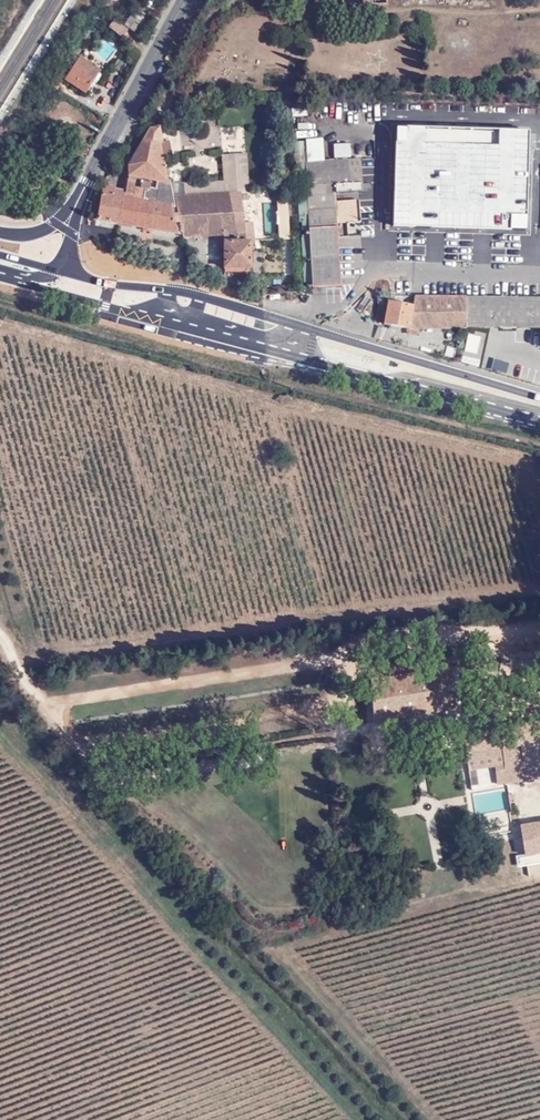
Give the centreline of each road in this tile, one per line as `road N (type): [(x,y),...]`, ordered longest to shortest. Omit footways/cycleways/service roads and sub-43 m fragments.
road 1 (secondary): [(0,276),(539,421)]
road 2 (secondary): [(539,399),(204,296),(60,268)]
road 3 (secondary): [(84,188),(185,0)]
road 4 (track): [(356,1119),(217,976)]
road 5 (track): [(390,0),(390,8),(411,11),(539,11)]

